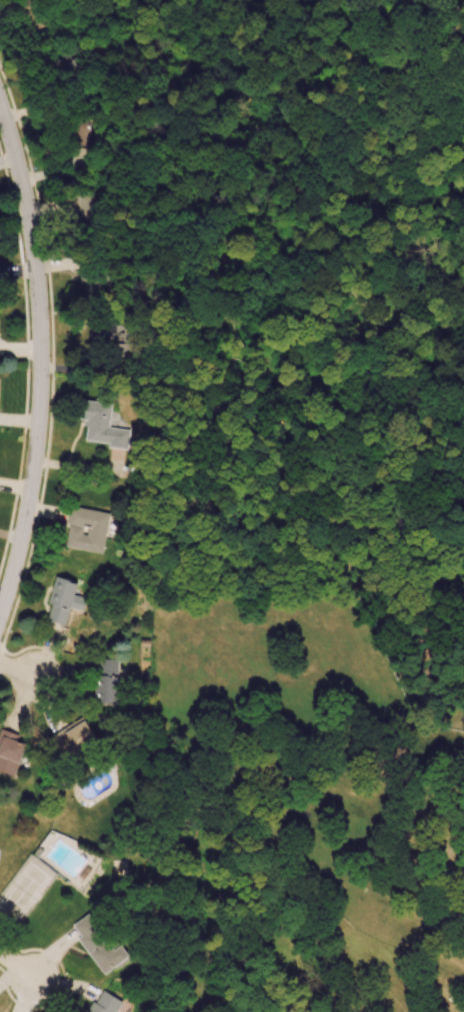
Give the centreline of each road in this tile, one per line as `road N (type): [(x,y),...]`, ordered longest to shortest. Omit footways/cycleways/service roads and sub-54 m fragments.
road 1 (residential): [(0,615),(28,503),(40,394),(35,271),(0,112)]

